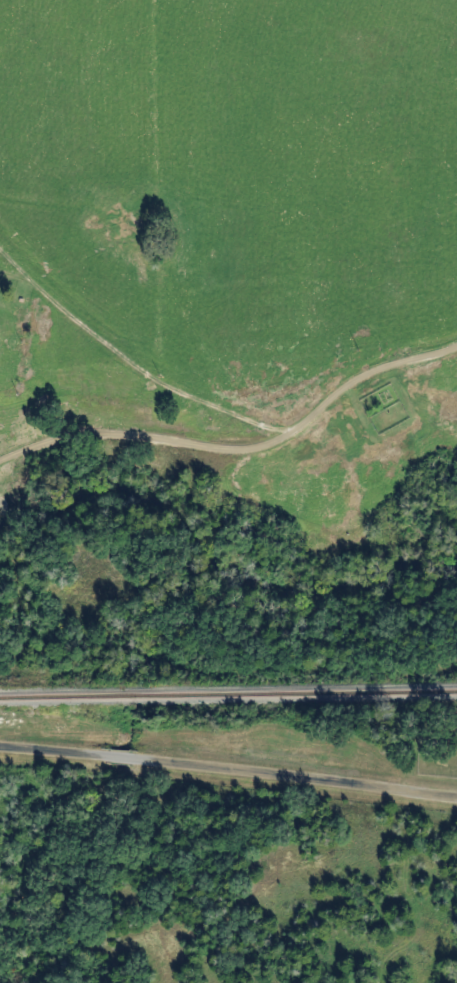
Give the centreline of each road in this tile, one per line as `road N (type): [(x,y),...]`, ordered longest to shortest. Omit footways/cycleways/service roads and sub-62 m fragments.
road 1 (residential): [(0,459),(88,434),(244,455),(285,436),(348,380),(456,345)]
road 2 (residential): [(0,748),(456,798)]
road 3 (residential): [(285,436),(161,387),(117,362),(40,294),(0,275)]
road 4 (residential): [(0,673),(44,615),(57,572),(5,550),(3,522)]

